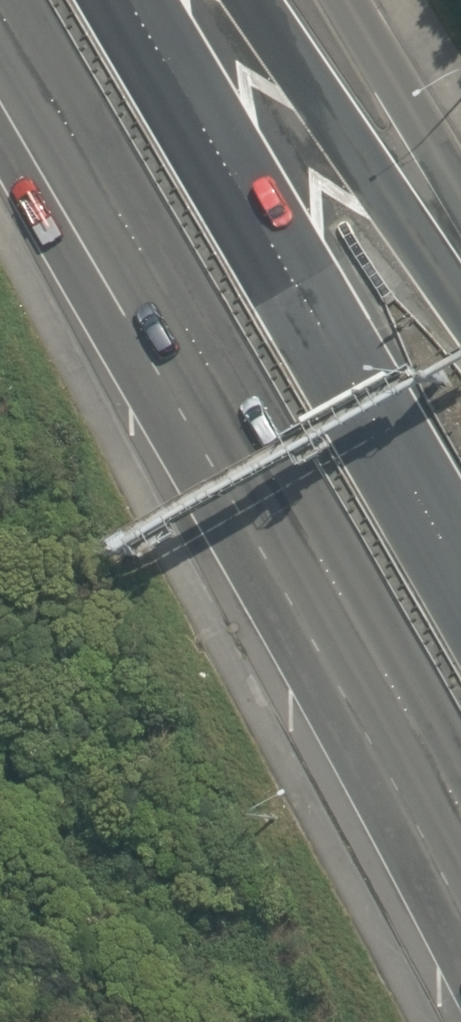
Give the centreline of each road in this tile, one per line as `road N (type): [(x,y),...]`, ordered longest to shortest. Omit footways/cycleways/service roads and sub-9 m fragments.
road 1 (trunk): [(460,861),(0,56)]
road 2 (trunk): [(133,0),(460,572)]
road 3 (trunk): [(253,0),(460,302)]
road 4 (trunk): [(346,0),(460,195)]

